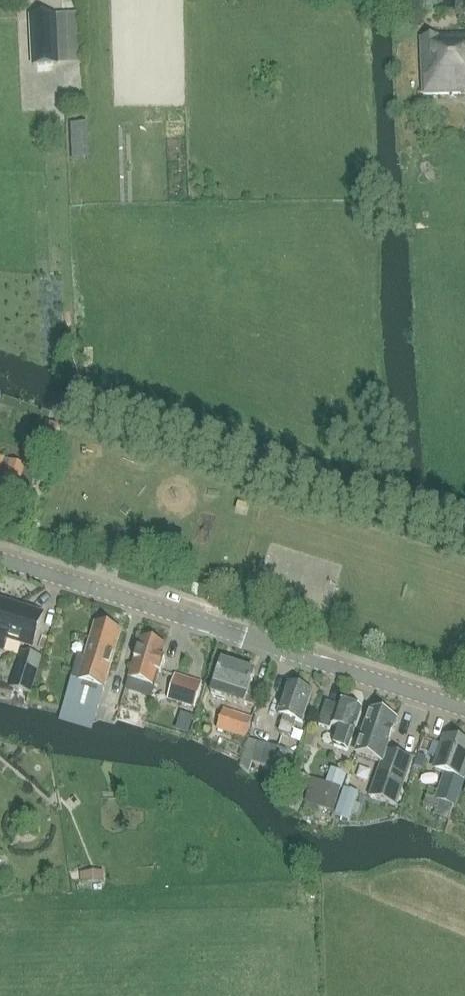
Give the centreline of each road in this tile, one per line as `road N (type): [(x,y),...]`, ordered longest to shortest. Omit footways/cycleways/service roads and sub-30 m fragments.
road 1 (unclassified): [(464,711),(0,561)]

